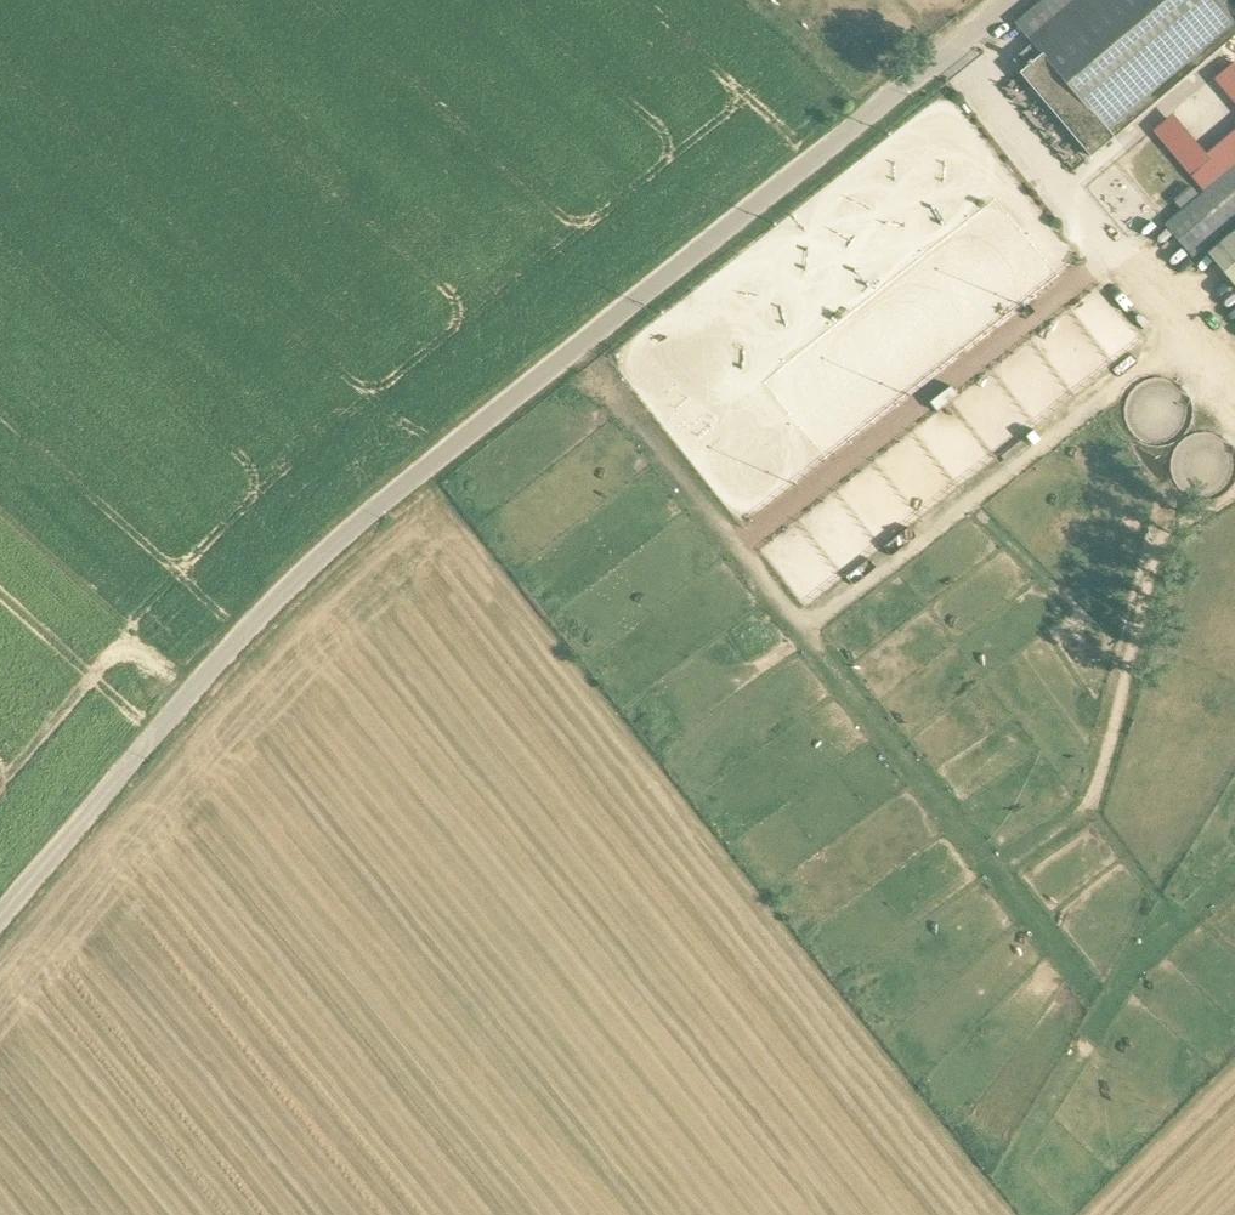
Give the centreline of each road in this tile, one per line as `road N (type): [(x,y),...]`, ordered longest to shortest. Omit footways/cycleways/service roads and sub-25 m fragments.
road 1 (unclassified): [(0,938),(308,580),(1023,0)]

